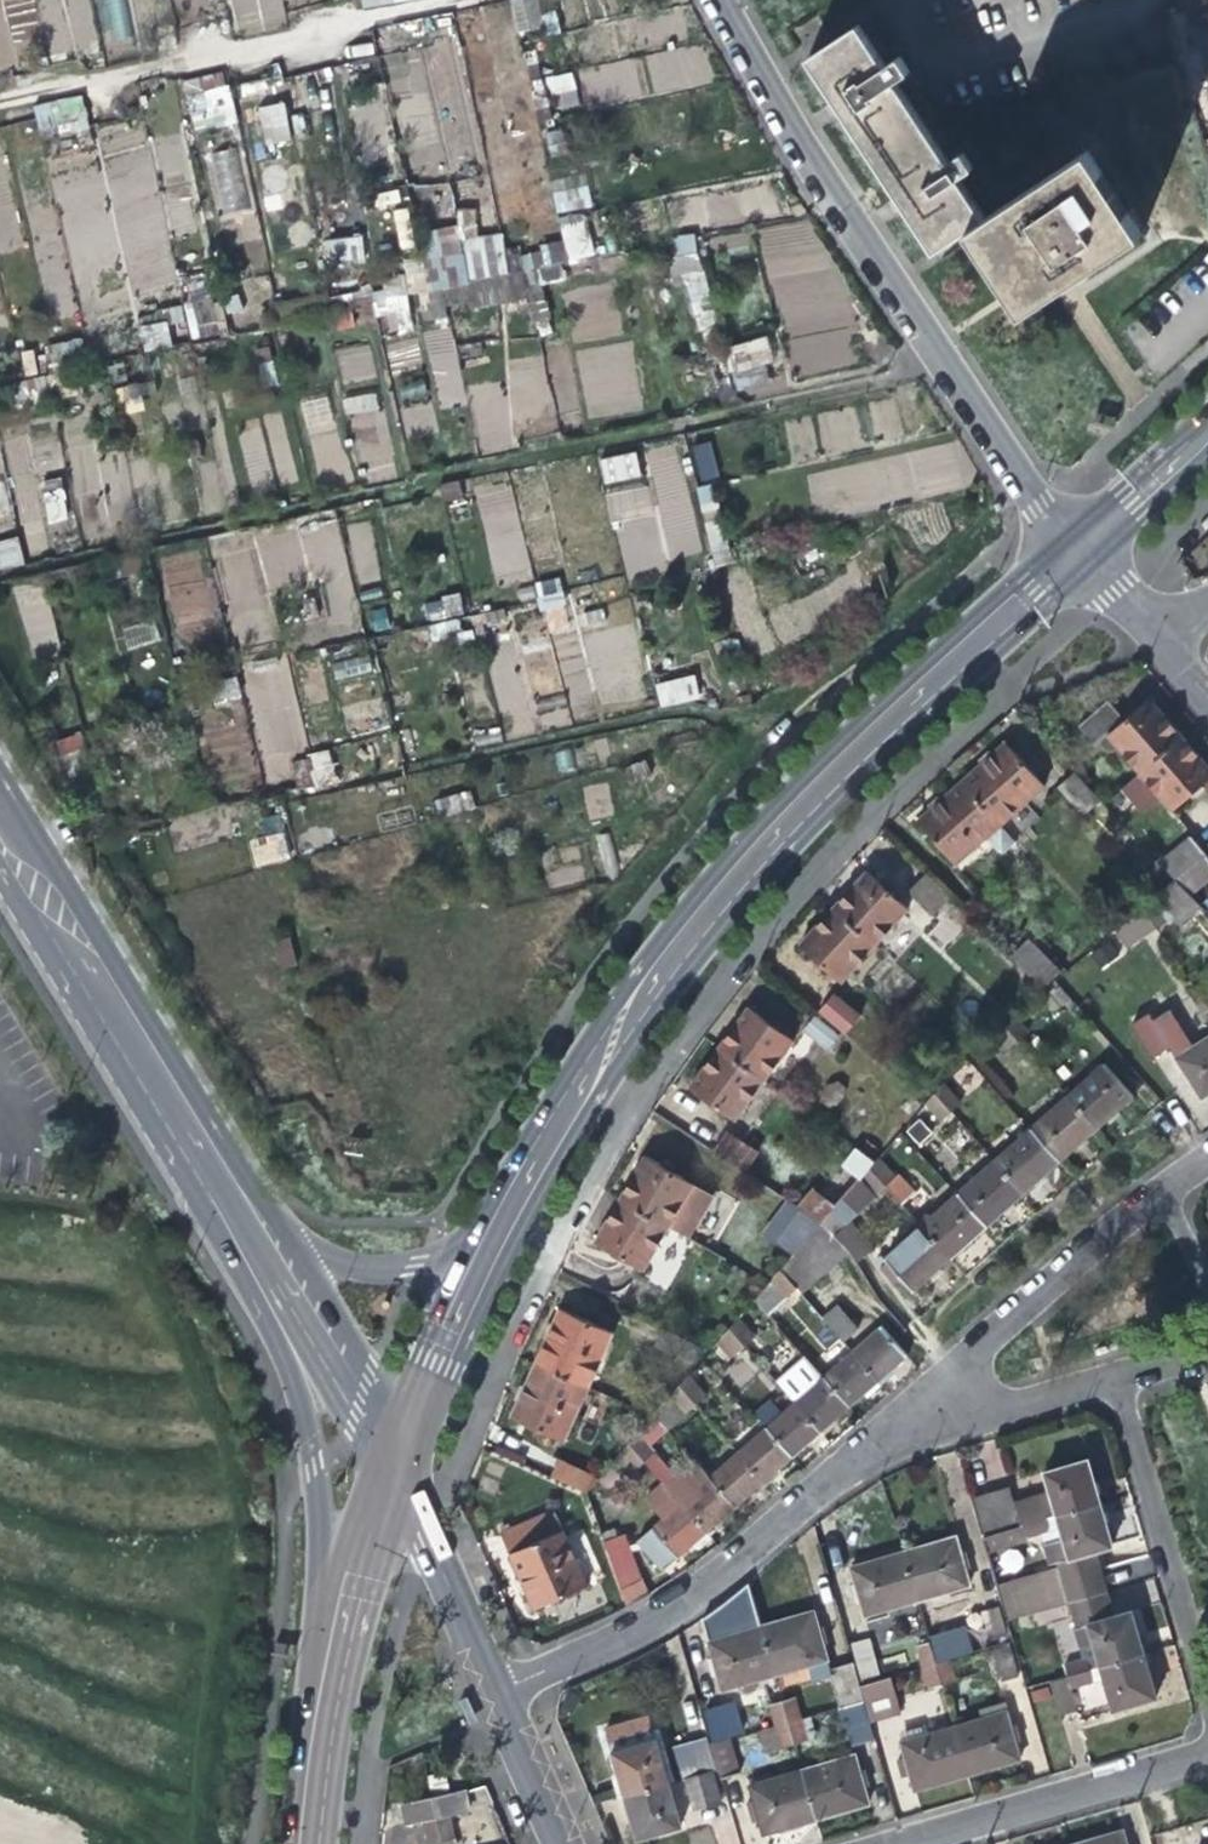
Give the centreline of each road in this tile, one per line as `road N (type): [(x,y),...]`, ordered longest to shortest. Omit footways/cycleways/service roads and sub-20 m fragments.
road 1 (secondary): [(1074,550),(780,839),(567,1111),(496,1245)]
road 2 (residential): [(1074,550),(778,118),(711,0)]
road 3 (tertiary): [(266,1241),(0,802)]
road 4 (residential): [(488,1694),(650,1620),(864,1447)]
road 5 (tertiary): [(266,1241),(285,1360),(305,1423),(329,1647)]
road 6 (residential): [(864,1447),(984,1319),(1161,1173)]
road 7 (residential): [(1110,1375),(1207,1718)]
road 8 (residential): [(890,1843),(1207,1751)]
road 9 (residential): [(1110,1375),(864,1447)]
road 10 (residential): [(488,1694),(390,1461)]
road 11 (tertiary): [(390,1461),(266,1241)]
road 12 (secondary): [(496,1245),(390,1461)]
road 13 (tertiary): [(496,1245),(365,1268),(317,1261),(266,1241)]
road 14 (secondary): [(329,1647),(302,1843)]
road 15 (secondary): [(390,1461),(345,1574),(329,1647)]
road 16 (secondary): [(1207,430),(1074,550)]
road 17 (residential): [(552,1843),(488,1694)]

